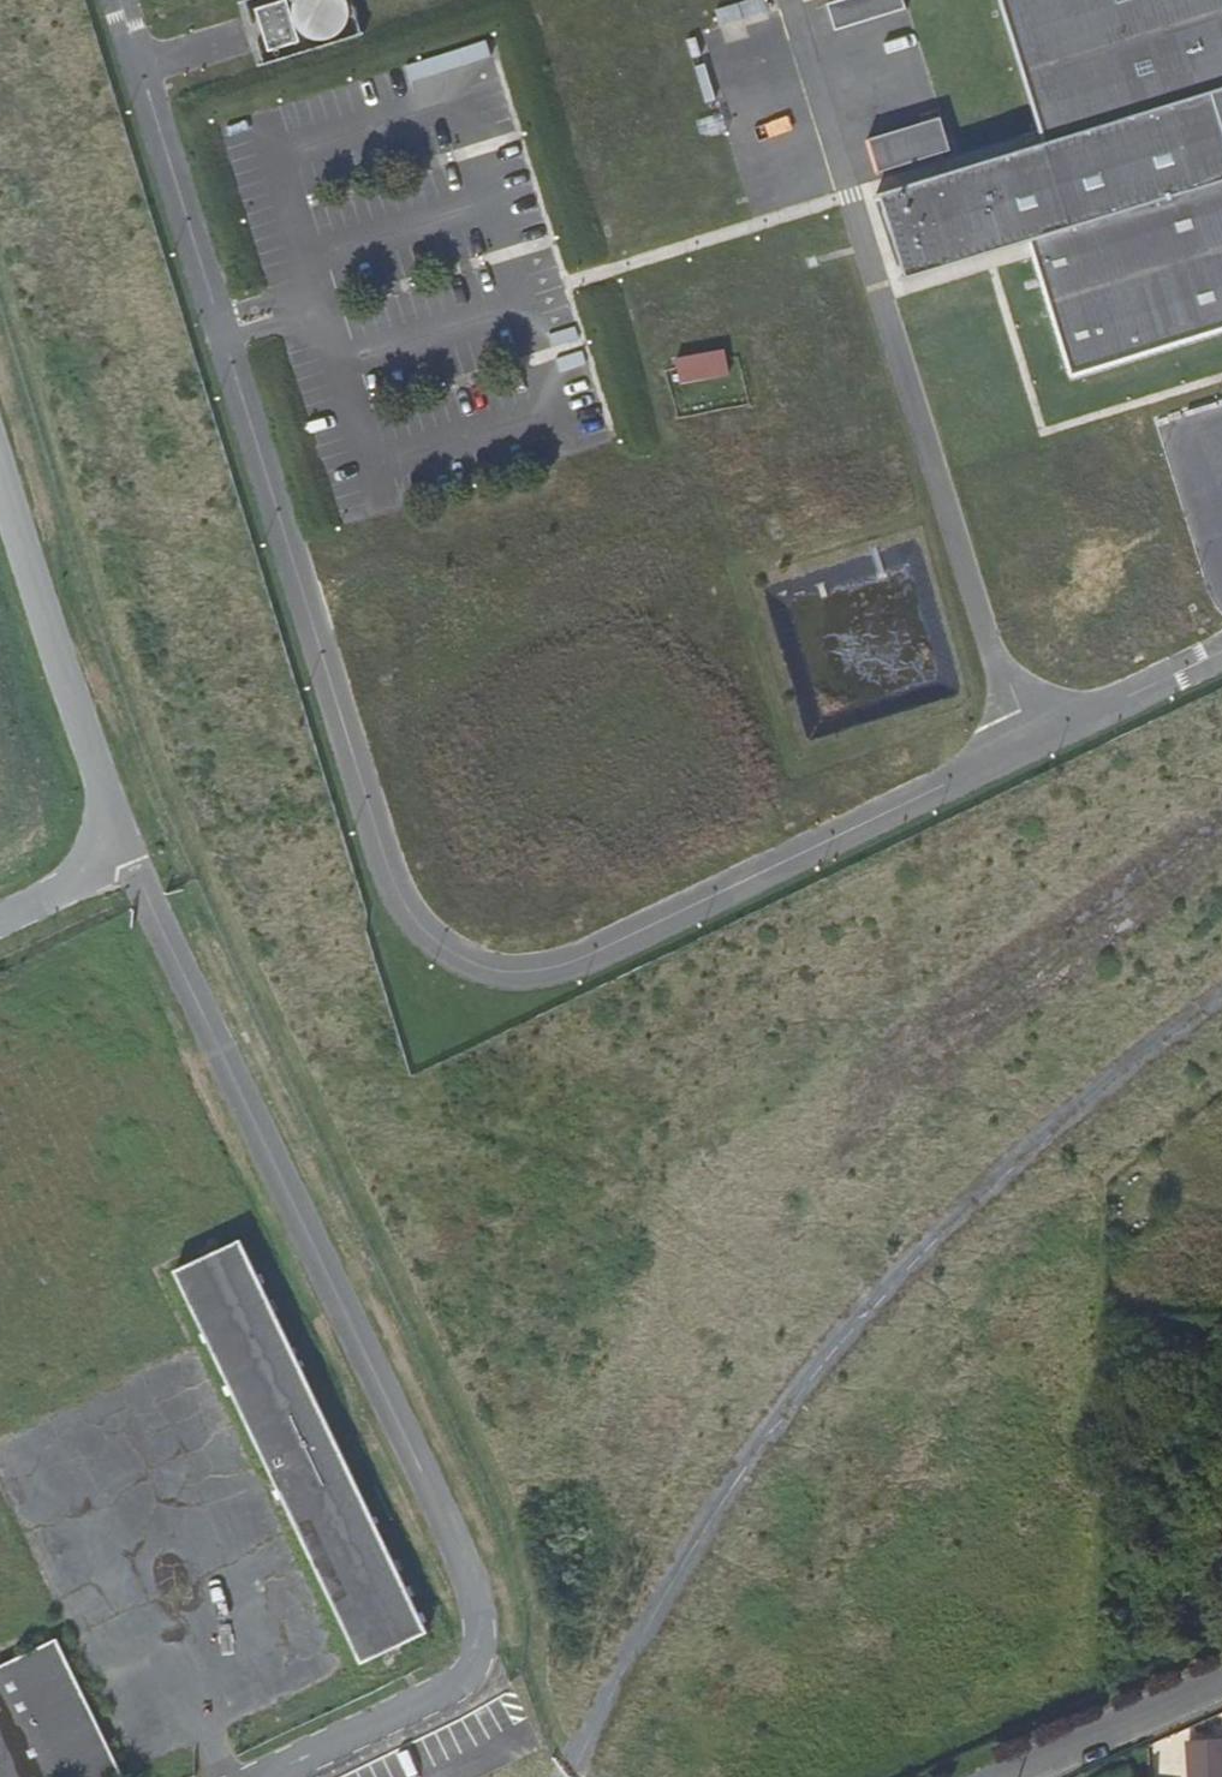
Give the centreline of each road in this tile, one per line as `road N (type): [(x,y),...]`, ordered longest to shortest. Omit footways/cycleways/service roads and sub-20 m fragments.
road 1 (residential): [(1221,1669),(1000,1776)]

